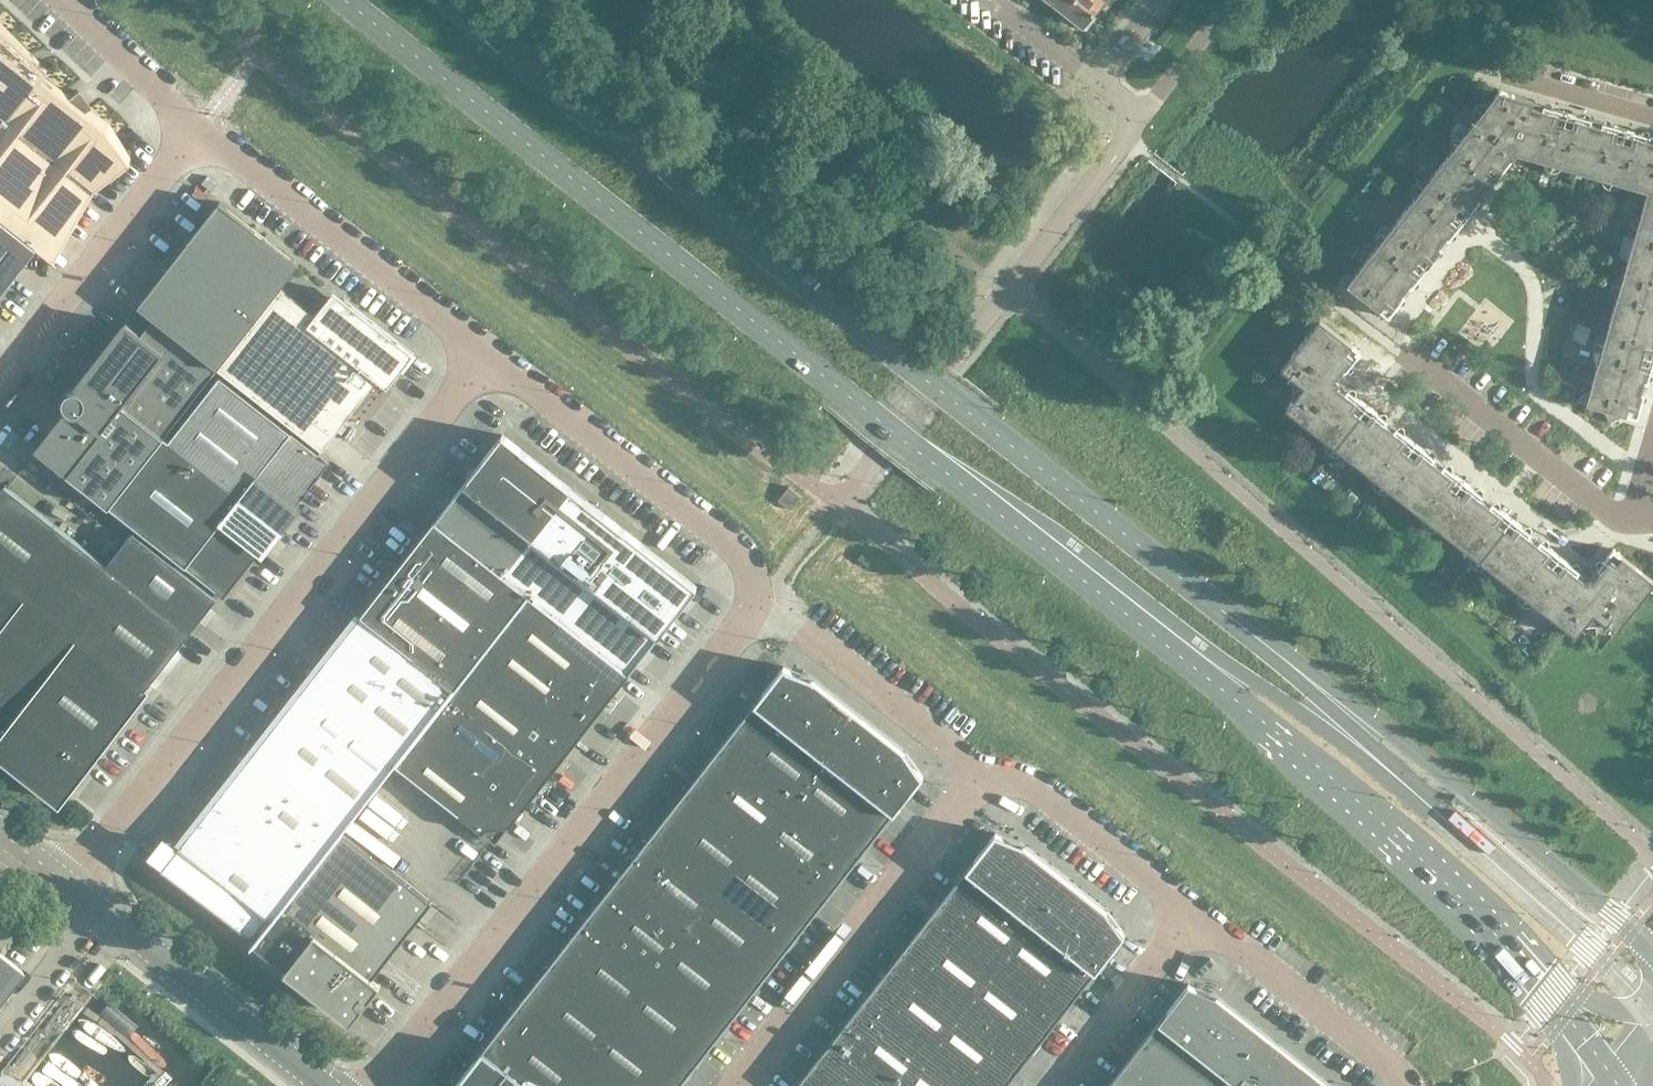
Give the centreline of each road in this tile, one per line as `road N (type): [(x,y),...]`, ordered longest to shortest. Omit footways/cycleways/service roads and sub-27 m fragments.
road 1 (secondary): [(345,0),(1339,789),(1478,918),(1608,1070)]
road 2 (secondary): [(1652,954),(1352,702),(1136,545),(444,0)]
road 3 (unclassified): [(68,884),(482,352)]
road 4 (unclassified): [(383,1085),(758,596)]
road 5 (unclassified): [(739,1085),(984,773)]
road 6 (unclassified): [(758,596),(745,546),(482,352)]
road 7 (unclassified): [(482,352),(197,136)]
road 8 (unclassified): [(0,385),(197,136)]
road 9 (unclassified): [(984,773),(758,596)]
road 10 (unclassified): [(328,1085),(103,911)]
road 11 (residential): [(1636,515),(1608,511),(1410,359)]
road 12 (unclassified): [(1405,1085),(1398,1068),(1191,920)]
road 13 (unclassified): [(1191,920),(1172,893),(1039,787),(984,773)]
road 14 (unclassified): [(1056,1085),(1191,920)]
road 15 (unclassified): [(197,136),(48,0)]
road 16 (unclassified): [(0,1041),(103,911)]
road 17 (residential): [(1652,107),(1506,70)]
road 18 (residential): [(1139,118),(1232,0)]
road 19 (residential): [(1100,88),(987,0)]

